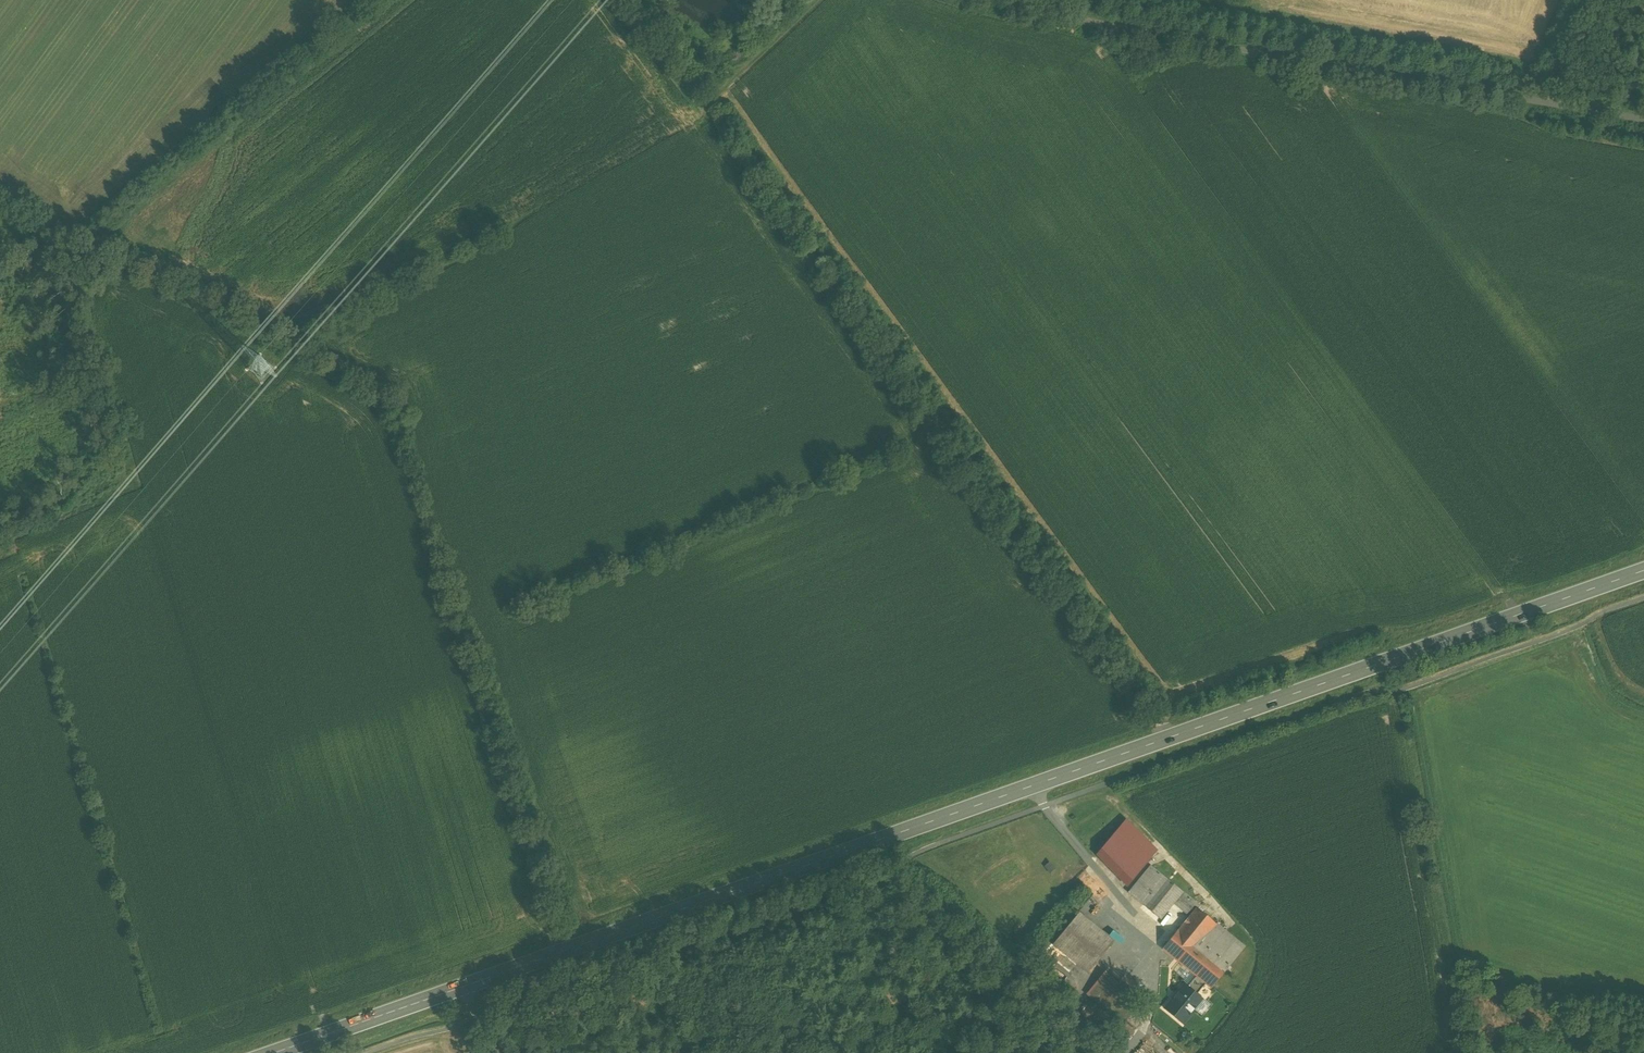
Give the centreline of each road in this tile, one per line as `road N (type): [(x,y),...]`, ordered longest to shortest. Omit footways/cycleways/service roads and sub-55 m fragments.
road 1 (secondary): [(464,987),(1643,572)]
road 2 (unclassified): [(1643,108),(1013,0)]
road 3 (secondary): [(277,1052),(464,987)]

